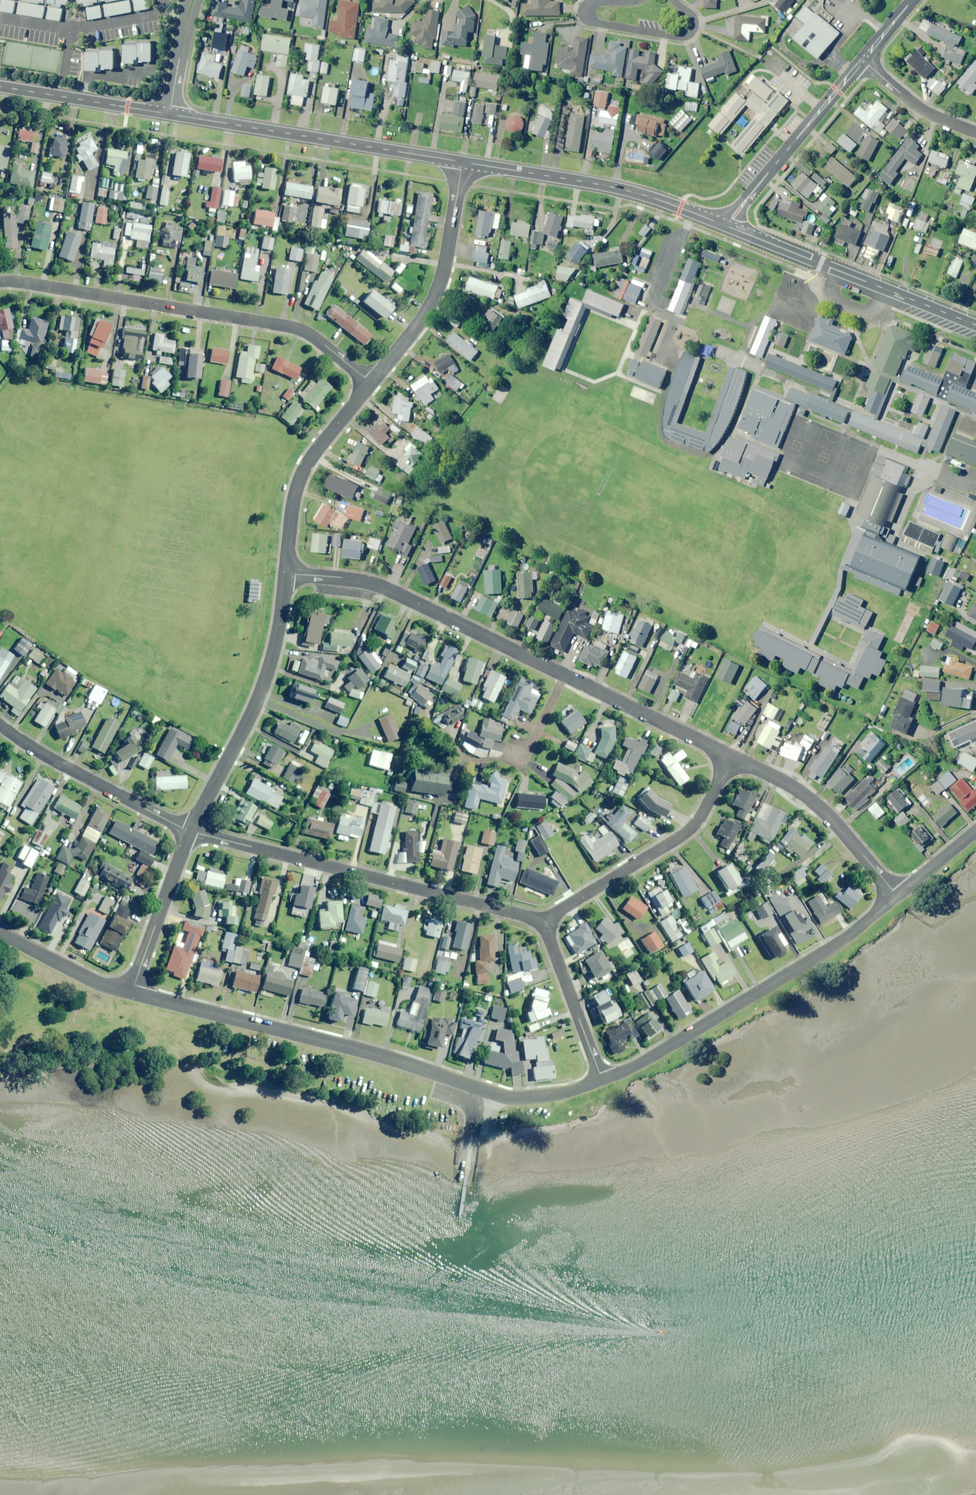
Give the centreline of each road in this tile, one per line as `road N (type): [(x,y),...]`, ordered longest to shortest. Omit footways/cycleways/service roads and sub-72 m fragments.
road 1 (residential): [(131,993),(515,1099),(601,1080)]
road 2 (residential): [(0,282),(297,329),(370,383)]
road 3 (residential): [(542,920),(188,831)]
road 4 (residential): [(601,1080),(832,947),(897,895)]
road 5 (residential): [(285,574),(375,583),(564,676)]
road 6 (tertiary): [(461,162),(170,114)]
road 7 (residential): [(188,831),(263,686),(285,574)]
road 8 (tertiary): [(729,227),(628,190),(461,162)]
road 9 (tertiary): [(975,324),(729,227)]
road 10 (residential): [(731,756),(690,828),(542,920)]
road 11 (residential): [(370,383),(439,283),(461,162)]
road 12 (residential): [(731,756),(817,805),(897,895)]
road 13 (residential): [(285,574),(289,511),(302,471),(370,383)]
road 14 (residential): [(188,831),(0,725)]
road 15 (tertiary): [(729,227),(861,60)]
road 16 (residential): [(673,0),(691,16),(688,31),(586,14),(587,5),(631,0)]
road 17 (residential): [(564,676),(731,756)]
road 18 (tertiary): [(170,114),(0,86)]
road 19 (residential): [(131,993),(188,831)]
road 20 (residential): [(542,920),(601,1080)]
road 21 (residential): [(0,932),(131,993)]
road 22 (residential): [(975,131),(919,106),(861,60)]

